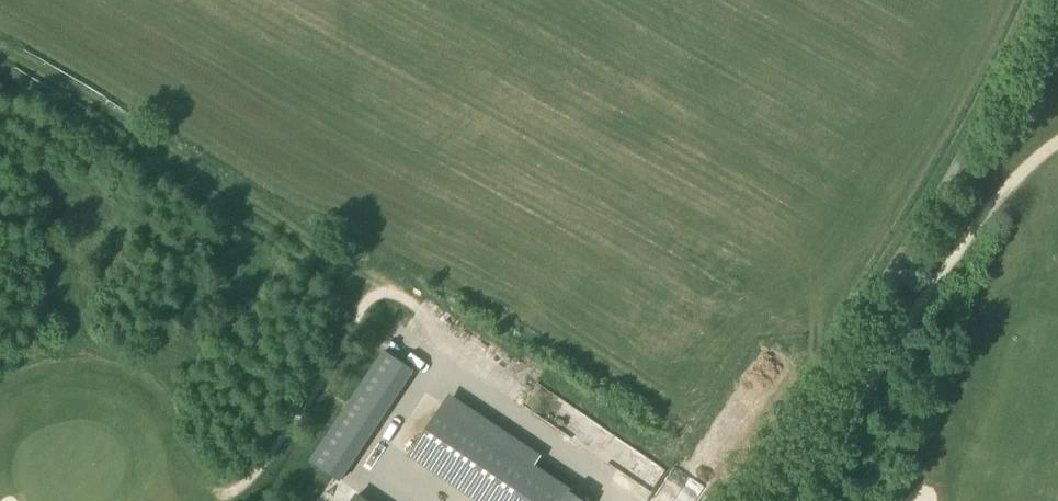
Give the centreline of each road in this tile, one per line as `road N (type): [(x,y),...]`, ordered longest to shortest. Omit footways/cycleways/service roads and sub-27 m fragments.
road 1 (unclassified): [(738,500),(974,151),(1045,0)]
road 2 (track): [(0,54),(138,128),(380,282)]
road 3 (track): [(380,282),(468,332),(509,416),(564,441),(607,476),(622,500)]

